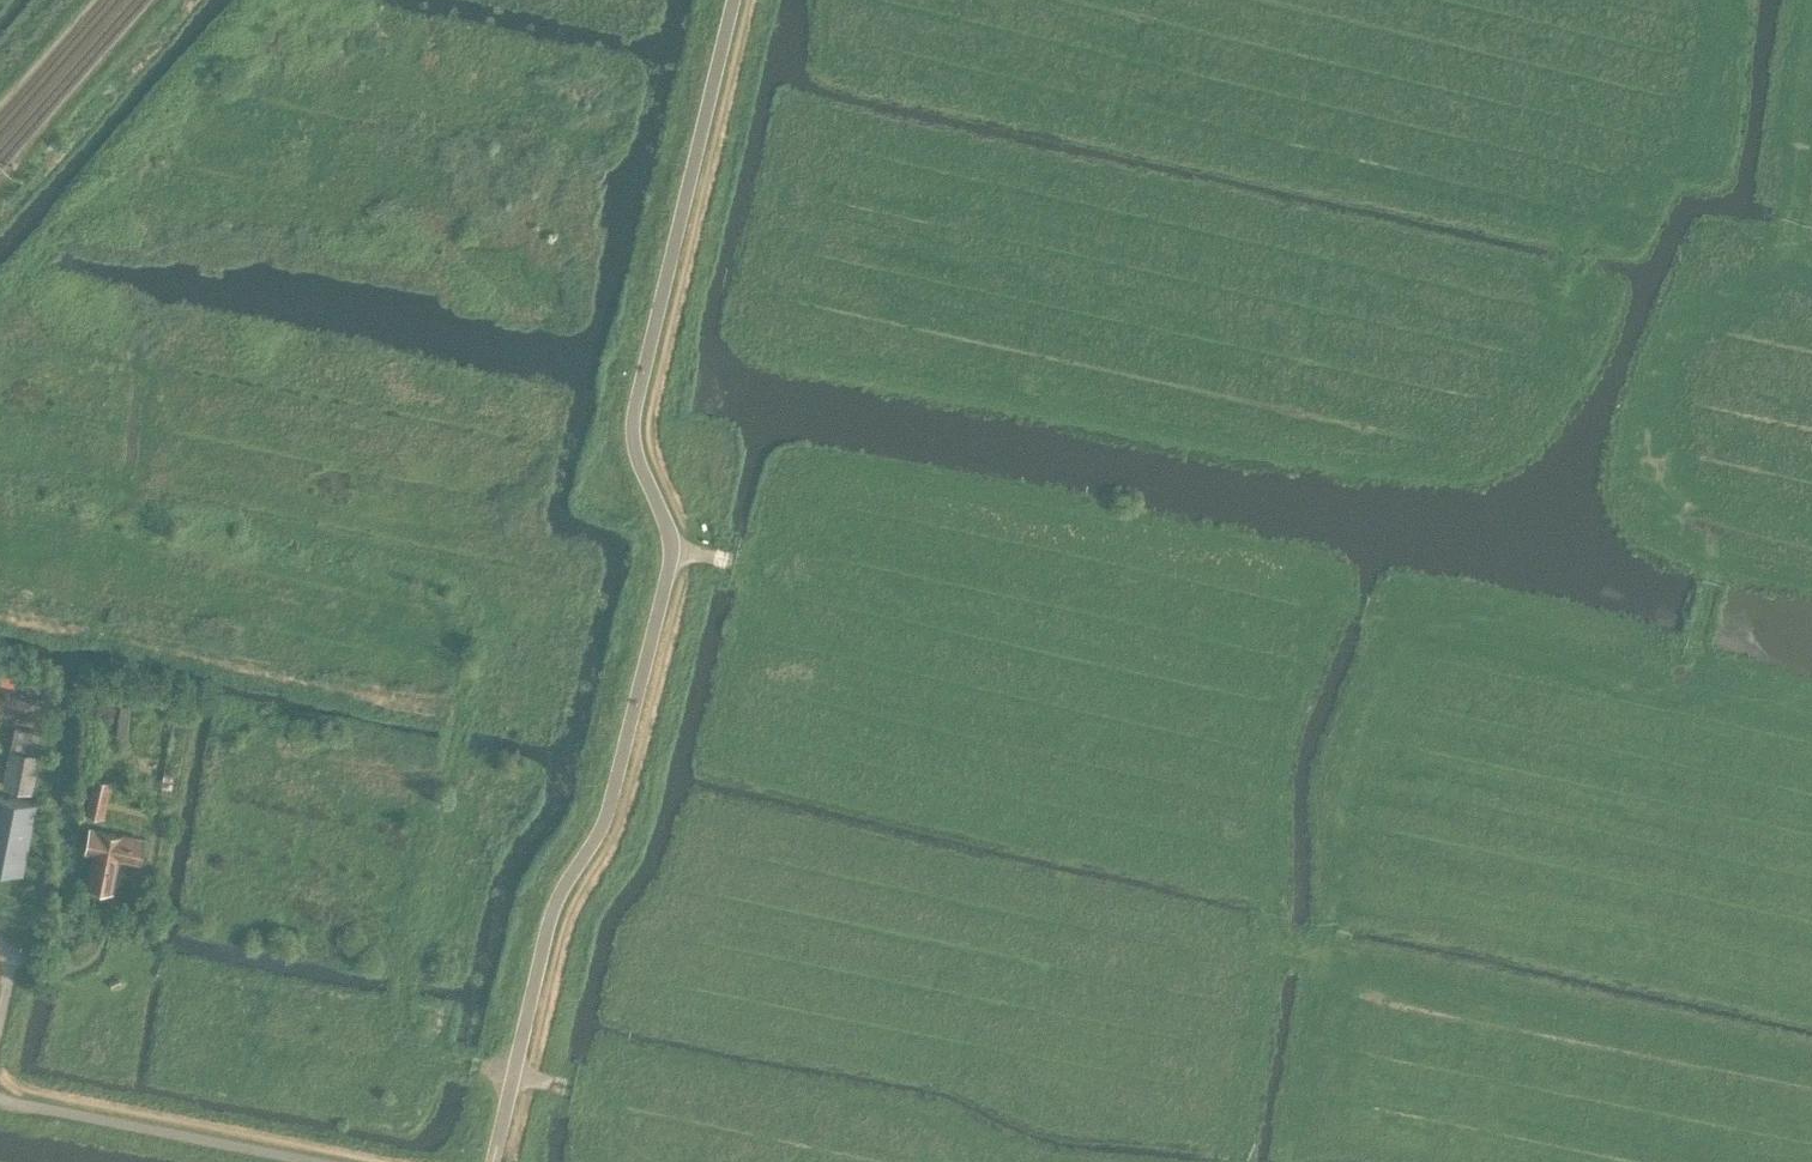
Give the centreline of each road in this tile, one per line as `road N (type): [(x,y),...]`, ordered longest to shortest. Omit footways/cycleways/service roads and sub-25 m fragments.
road 1 (track): [(1811,697),(1390,616),(917,496),(759,568),(670,546)]
road 2 (track): [(515,1073),(427,1046),(408,1023),(401,992),(477,634),(470,613),(424,575),(0,489)]
road 3 (track): [(1689,673),(1712,565),(1686,529),(1645,507),(1631,474),(1635,413),(1706,296),(1793,225),(1811,54)]

